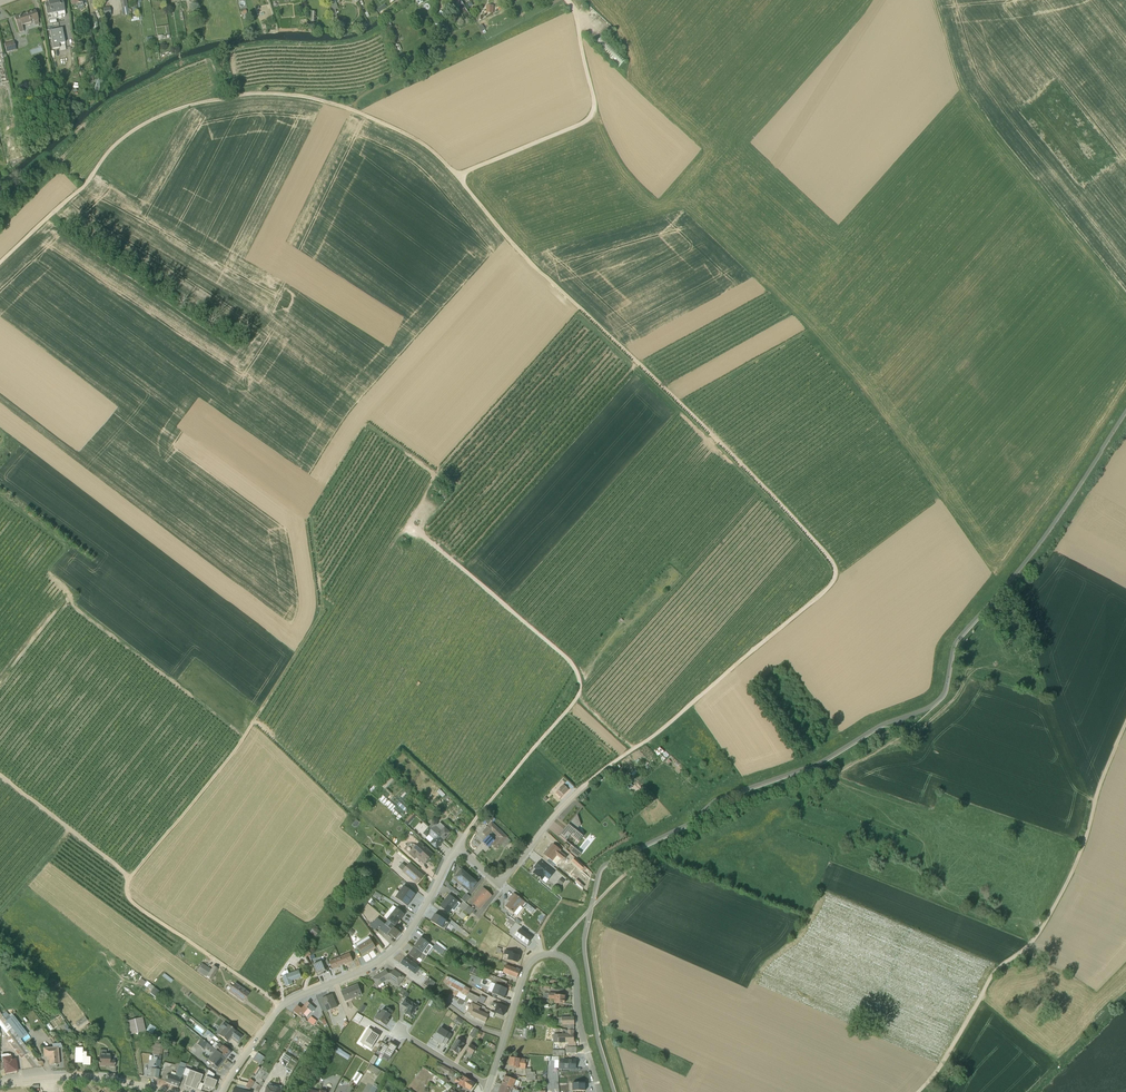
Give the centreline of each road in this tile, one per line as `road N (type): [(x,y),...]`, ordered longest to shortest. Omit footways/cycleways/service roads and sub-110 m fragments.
road 1 (track): [(590,782),(832,584),(834,564),(721,444),(508,240),(457,176)]
road 2 (track): [(457,176),(412,137),(344,106),(241,95),(148,122),(0,263)]
road 3 (track): [(1125,724),(1078,857),(1040,930),(990,978),(917,1091)]
road 4 (track): [(464,837),(572,706),(580,683),(570,663),(412,529)]
road 5 (track): [(213,959),(129,901),(126,887),(255,718)]
road 6 (track): [(909,716),(849,757),(729,803),(625,874)]
road 7 (track): [(567,0),(593,115),(457,176)]
road 8 (residential): [(456,849),(500,882),(590,782)]
road 9 (tertiary): [(170,1091),(95,1078),(0,1083)]
road 10 (track): [(0,775),(129,878)]
road 11 (residential): [(600,1091),(572,964),(551,954)]
road 12 (unclassified): [(505,1037),(473,1024),(384,958)]
road 13 (residential): [(384,958),(412,928),(456,849)]

